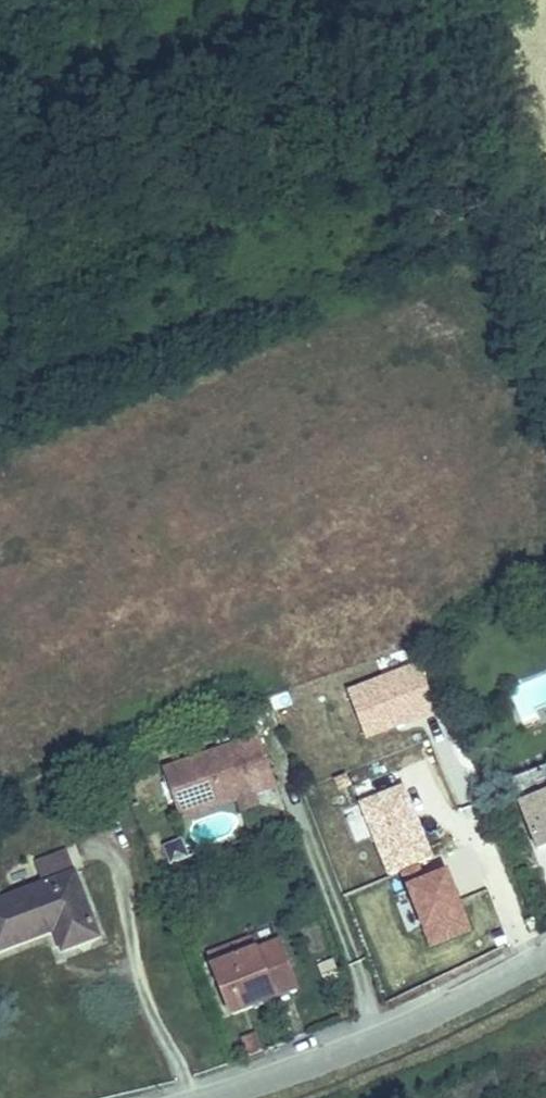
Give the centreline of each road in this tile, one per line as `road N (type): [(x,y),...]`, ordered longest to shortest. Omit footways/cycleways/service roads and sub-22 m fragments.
road 1 (residential): [(196,1097),(340,1058),(545,958)]

